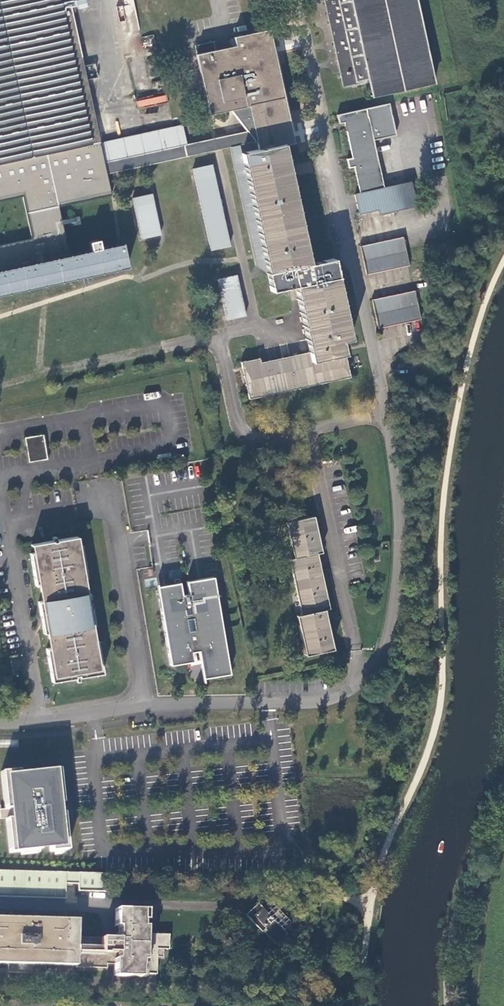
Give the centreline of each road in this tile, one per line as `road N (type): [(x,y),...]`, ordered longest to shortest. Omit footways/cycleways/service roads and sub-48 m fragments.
road 1 (unclassified): [(0,723),(147,705),(309,702),(351,689),(361,672)]

